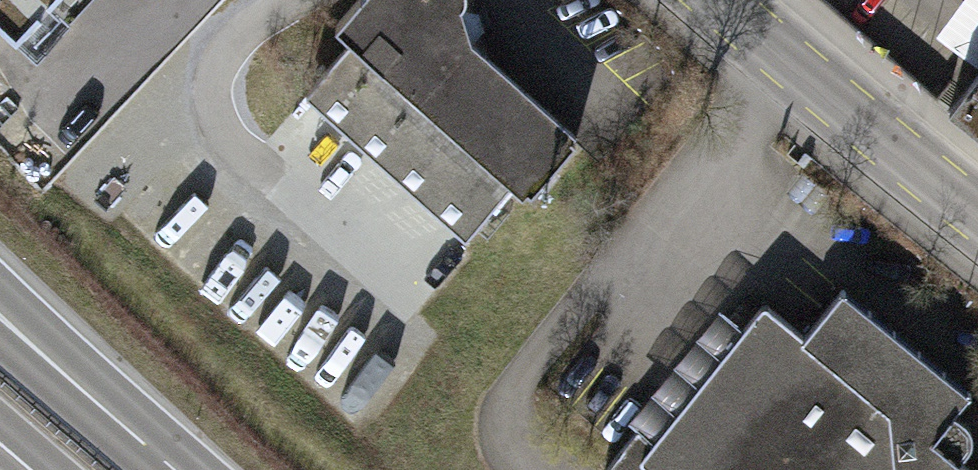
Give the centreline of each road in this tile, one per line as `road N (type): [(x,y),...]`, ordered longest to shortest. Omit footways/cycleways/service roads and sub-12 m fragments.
road 1 (primary): [(715,0),(977,212)]
road 2 (trunk): [(84,391),(0,301)]
road 3 (trunk): [(178,469),(84,391)]

